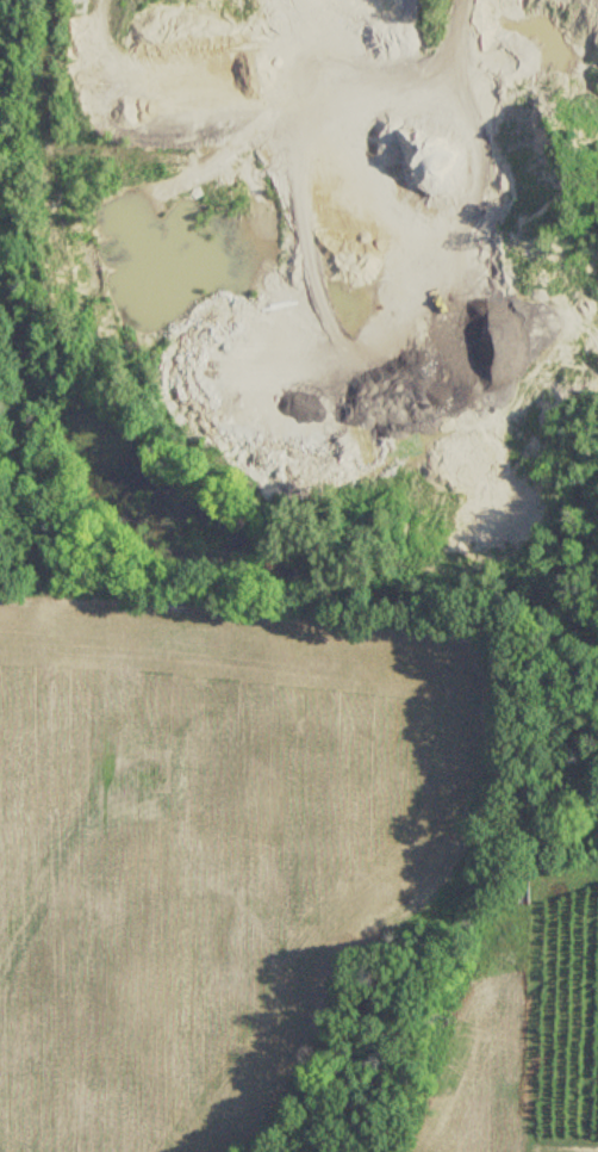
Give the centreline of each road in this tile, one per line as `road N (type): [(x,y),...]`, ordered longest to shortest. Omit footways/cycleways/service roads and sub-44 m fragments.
road 1 (residential): [(453,0),(415,80),(401,142),(341,211),(301,237)]

